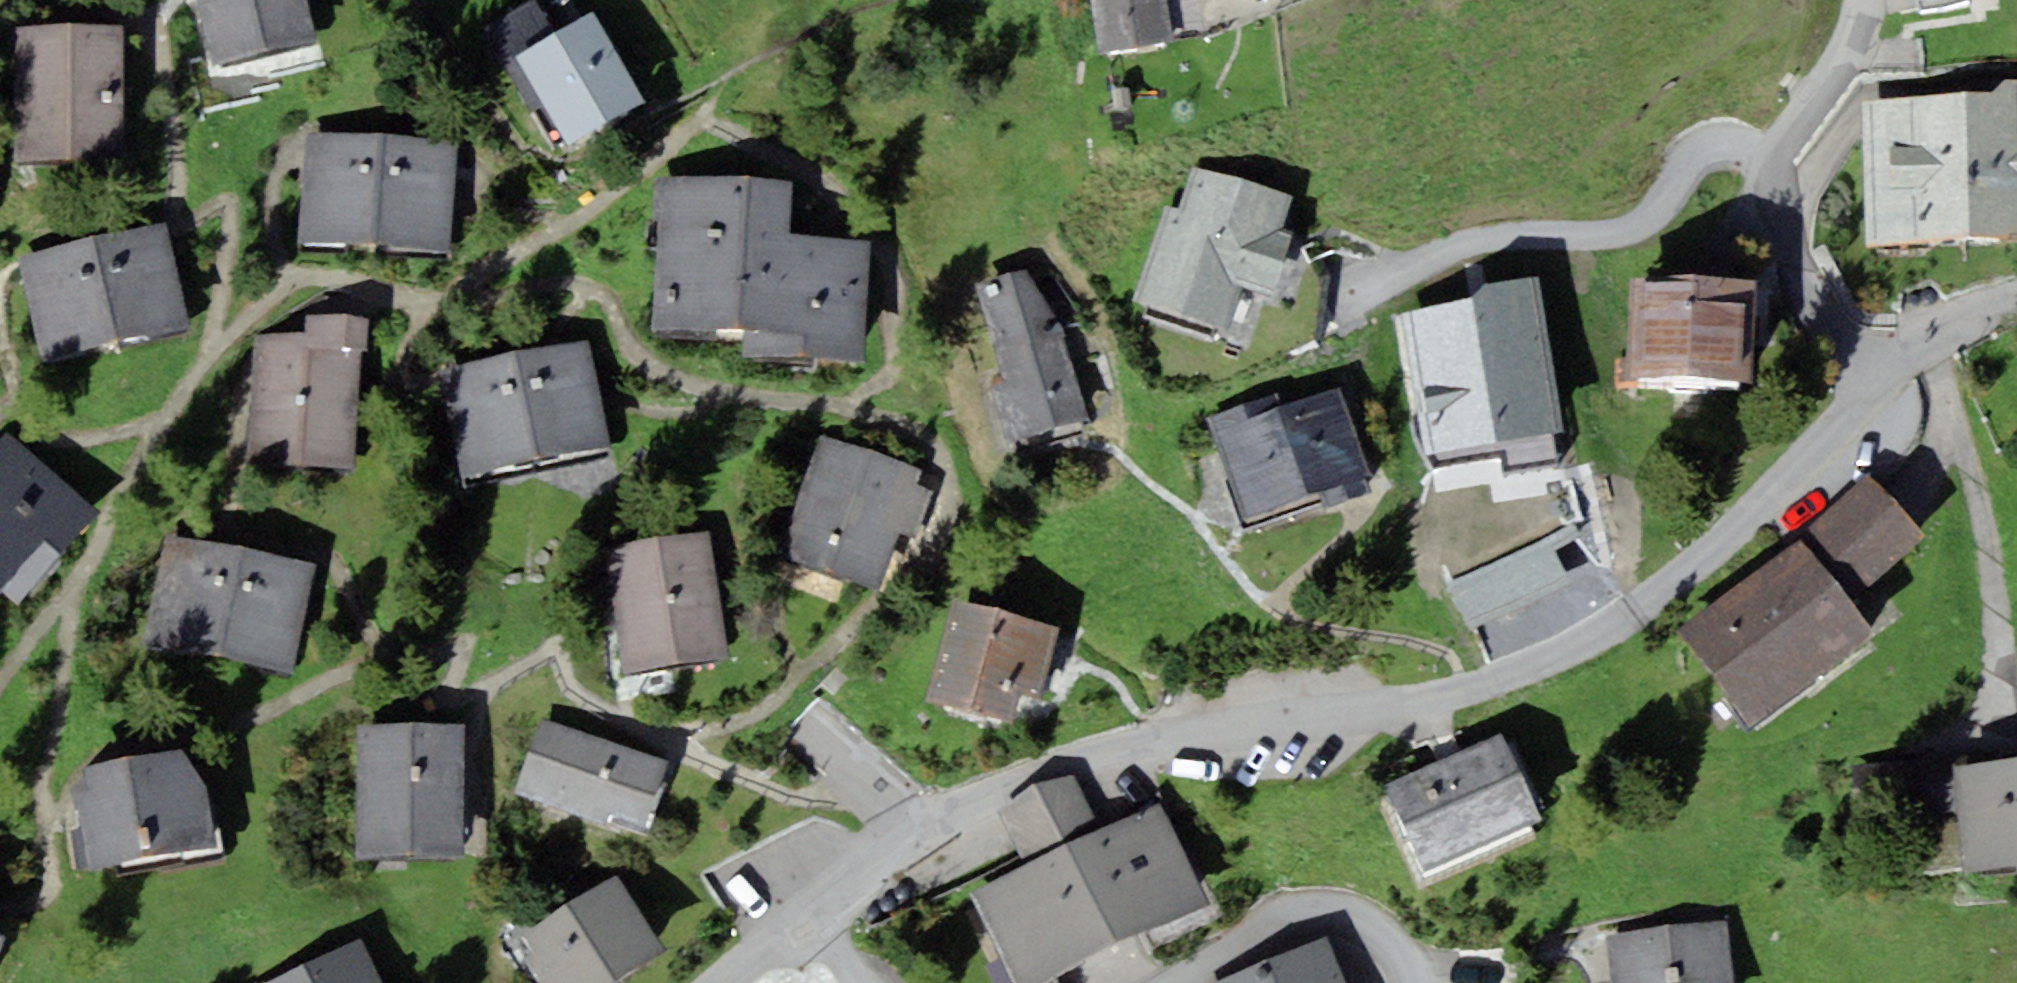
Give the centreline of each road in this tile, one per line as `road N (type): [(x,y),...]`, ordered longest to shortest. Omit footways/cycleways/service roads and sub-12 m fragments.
road 1 (residential): [(817,918),(992,800),(1072,763),(1447,693),(1535,669),(1717,547),(1807,462),(1867,389)]
road 2 (residential): [(1867,389),(1810,289),(1781,220),(1774,174),(1785,141),(1855,42),(1866,0)]
road 3 (residential): [(1428,982),(1428,972),(1376,924),(1324,917),(1193,982)]
road 4 (residential): [(1867,389),(1936,333),(2016,305)]

